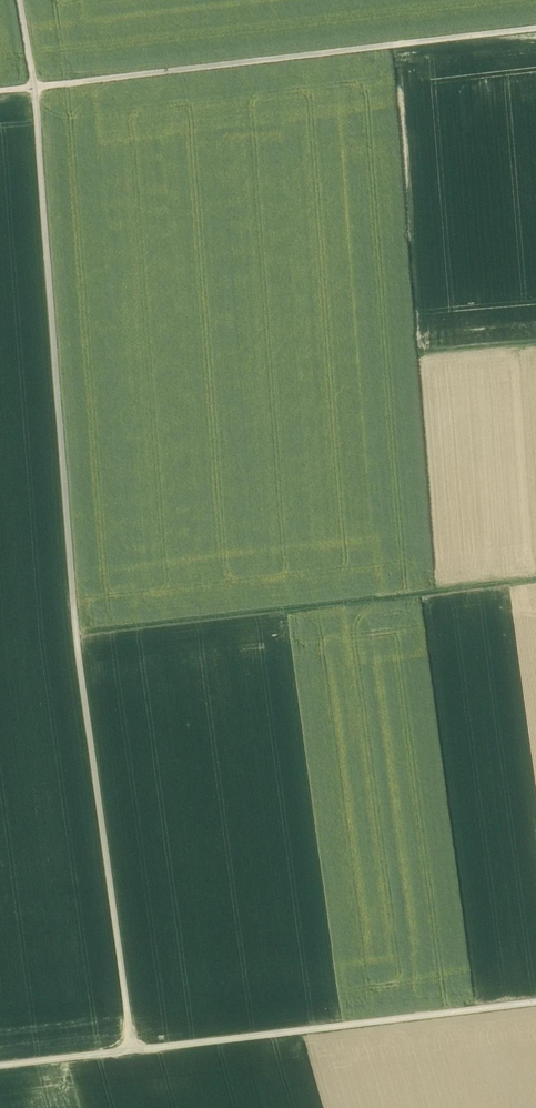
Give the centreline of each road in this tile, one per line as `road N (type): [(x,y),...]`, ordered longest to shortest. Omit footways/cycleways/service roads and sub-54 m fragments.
road 1 (track): [(133,1050),(75,633),(34,87),(19,0)]
road 2 (track): [(0,91),(535,28)]
road 3 (track): [(535,1003),(0,1065)]
road 4 (track): [(75,633),(535,578)]

